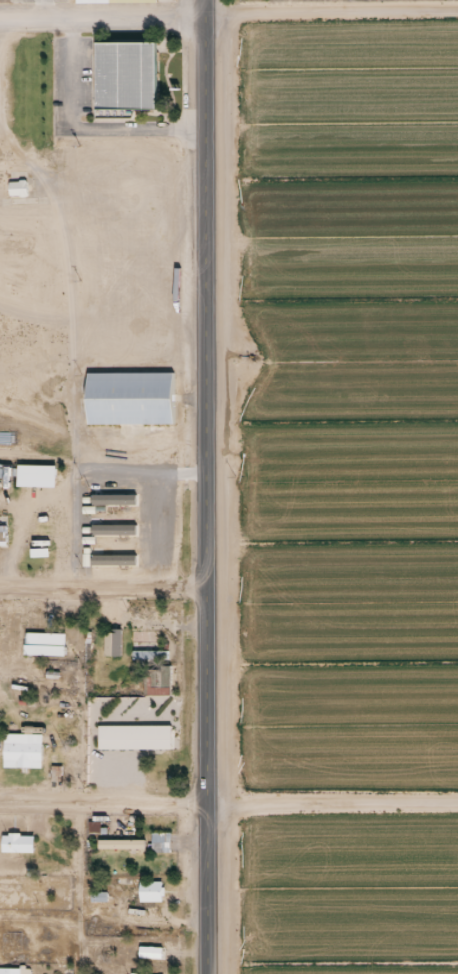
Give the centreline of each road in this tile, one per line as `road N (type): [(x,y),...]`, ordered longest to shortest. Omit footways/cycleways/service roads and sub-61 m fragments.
road 1 (tertiary): [(205,973),(205,0)]
road 2 (residential): [(205,12),(457,9)]
road 3 (residential): [(205,803),(457,802)]
road 4 (residential): [(0,19),(205,12)]
road 5 (residential): [(205,803),(0,800)]
road 6 (residential): [(0,587),(204,586)]

